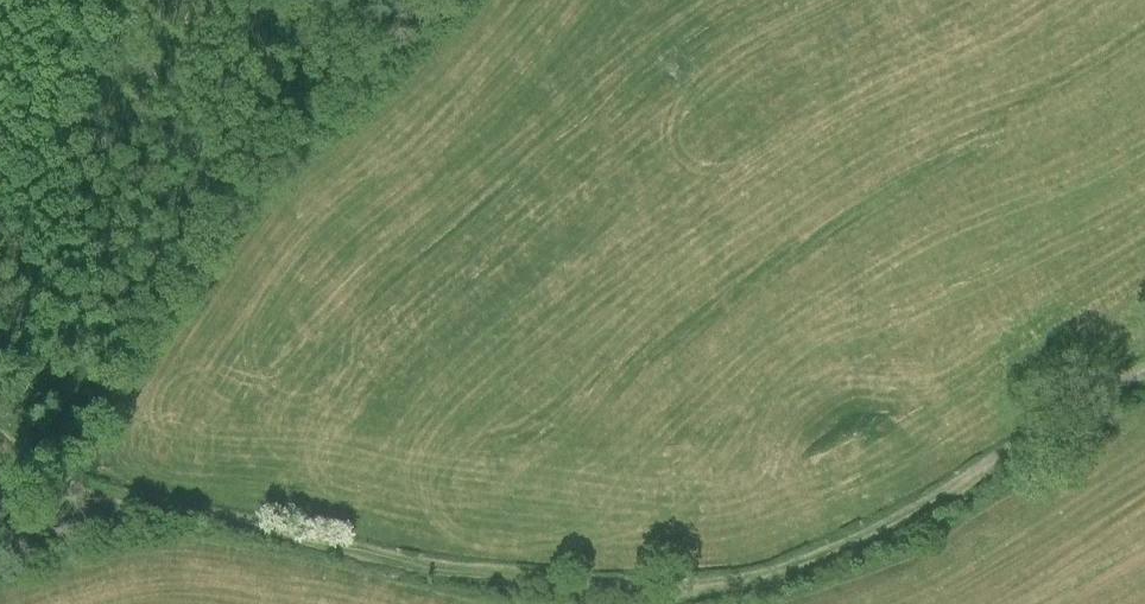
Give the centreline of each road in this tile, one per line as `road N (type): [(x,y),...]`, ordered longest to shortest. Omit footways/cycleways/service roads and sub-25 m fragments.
road 1 (track): [(1144,383),(943,515),(732,596)]

